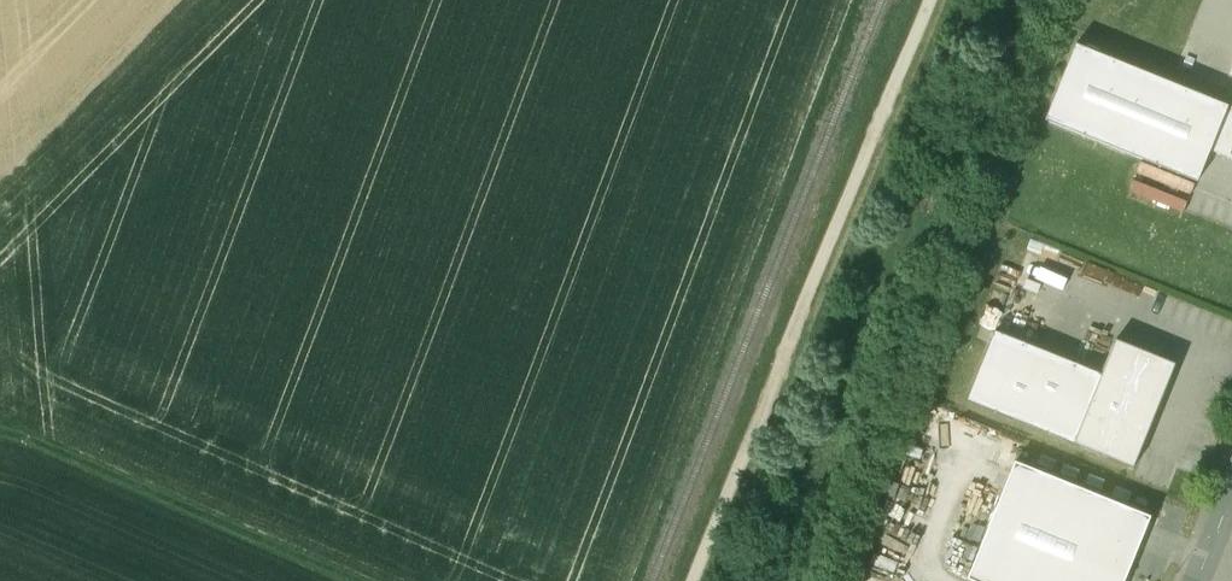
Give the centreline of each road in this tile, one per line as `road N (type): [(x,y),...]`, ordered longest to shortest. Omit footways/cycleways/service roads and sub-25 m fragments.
road 1 (track): [(928,0),(695,580)]
road 2 (track): [(0,440),(340,580)]

